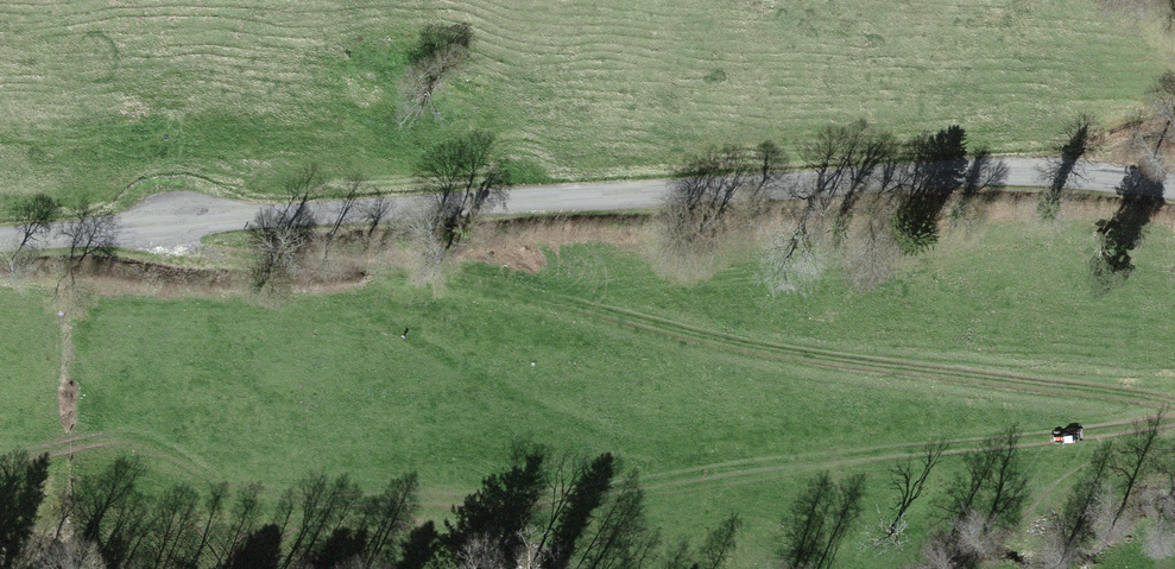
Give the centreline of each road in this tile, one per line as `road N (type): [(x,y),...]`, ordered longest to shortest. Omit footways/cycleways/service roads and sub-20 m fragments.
road 1 (tertiary): [(0,236),(962,173),(1022,170),(1174,185)]
road 2 (track): [(179,221),(189,243),(203,251),(467,287),(771,347),(1174,403)]
road 3 (track): [(1174,422),(554,499)]

